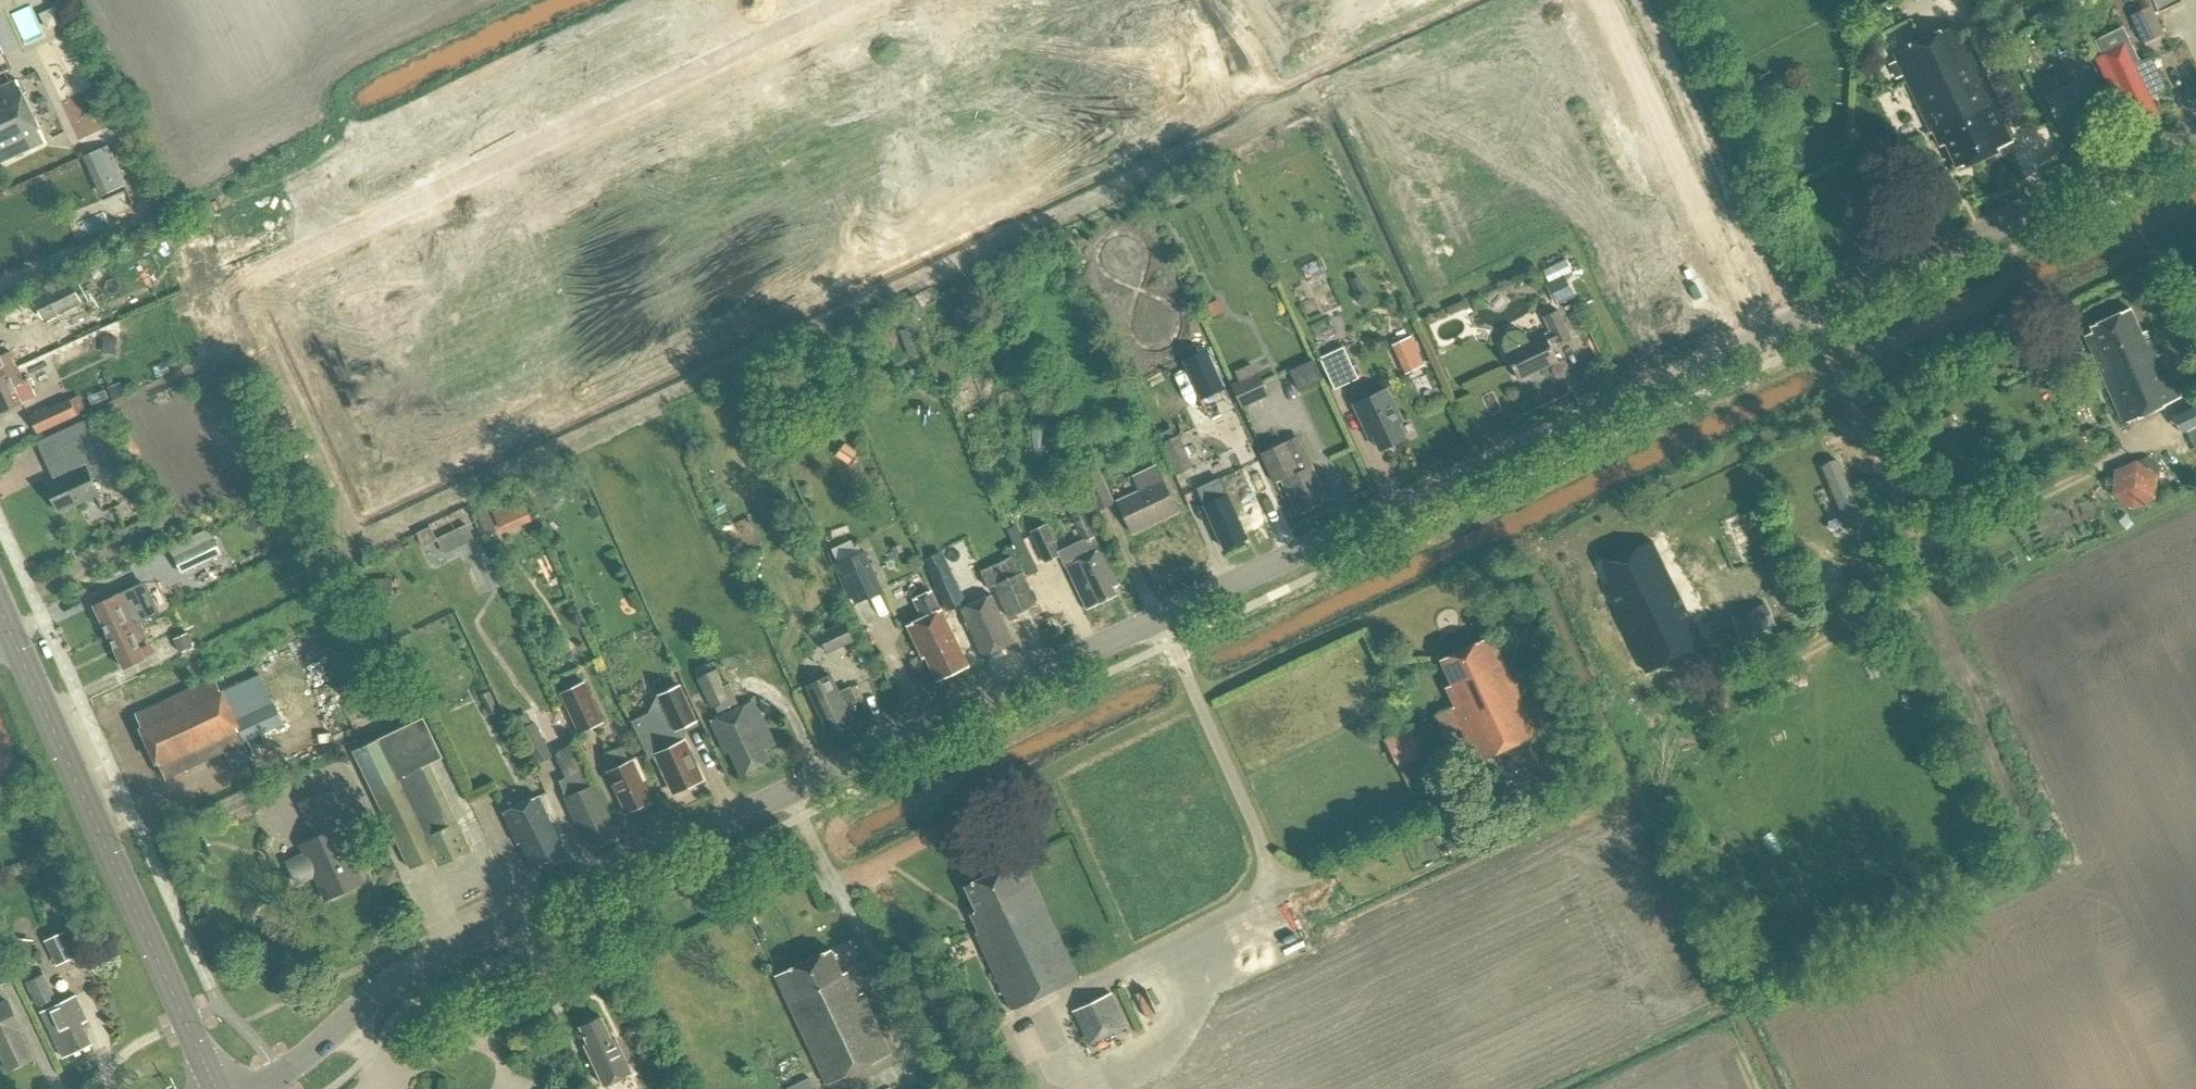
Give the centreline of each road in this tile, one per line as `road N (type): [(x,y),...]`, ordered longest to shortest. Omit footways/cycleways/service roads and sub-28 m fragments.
road 1 (tertiary): [(261,1088),(404,972),(1761,337)]
road 2 (residential): [(255,276),(850,0)]
road 3 (primary): [(218,1088),(0,613)]
road 4 (tertiary): [(1761,337),(2195,133)]
road 5 (residential): [(1600,0),(1761,337)]
road 6 (track): [(503,0),(335,79),(290,157),(324,244)]

